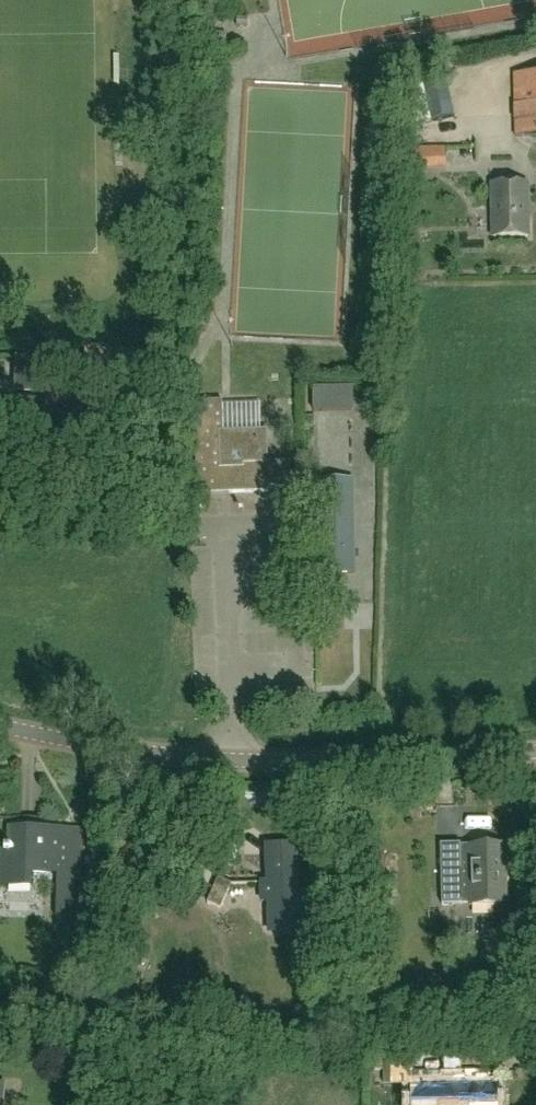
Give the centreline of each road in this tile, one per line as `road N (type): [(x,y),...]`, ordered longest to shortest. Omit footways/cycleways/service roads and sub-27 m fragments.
road 1 (residential): [(356,763),(258,765),(152,755),(0,726)]
road 2 (residential): [(356,763),(535,751)]

